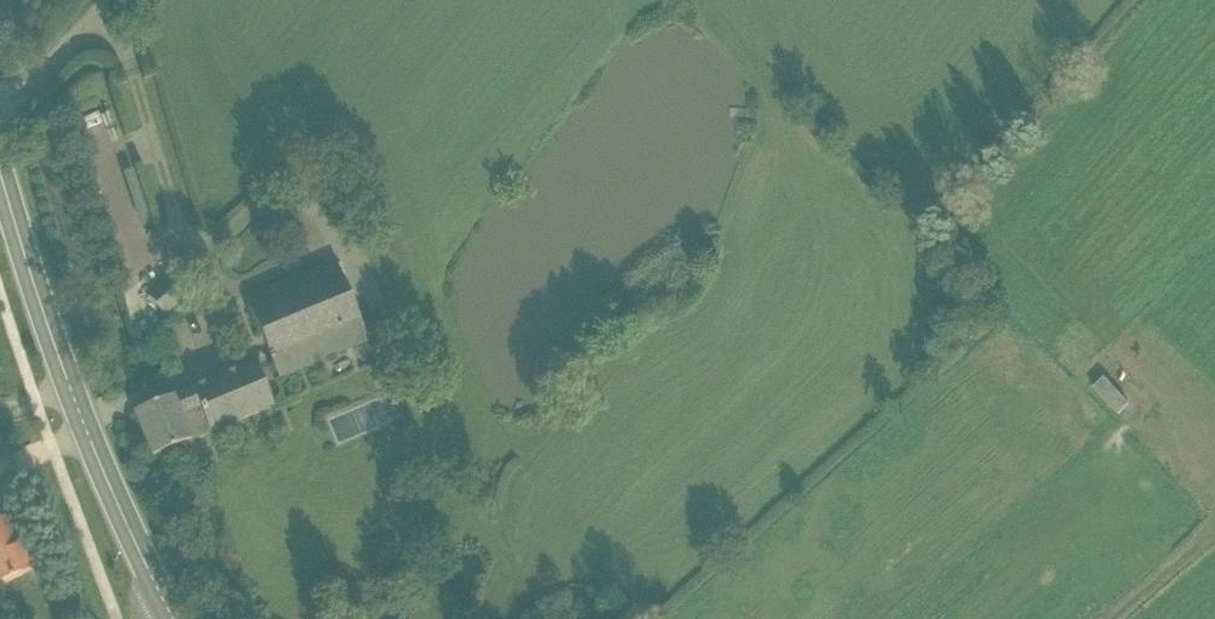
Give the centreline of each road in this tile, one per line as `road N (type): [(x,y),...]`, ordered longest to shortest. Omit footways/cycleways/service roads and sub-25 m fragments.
road 1 (secondary): [(0,154),(44,301),(172,618)]

